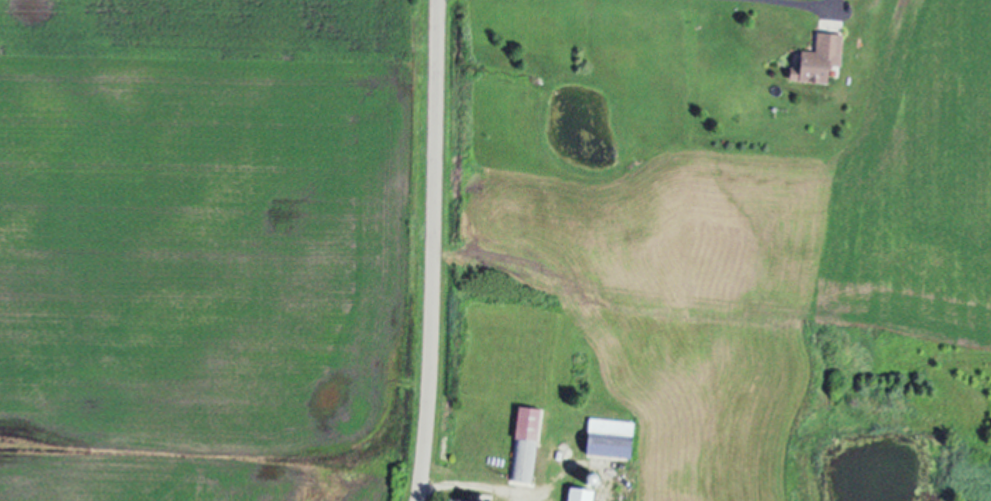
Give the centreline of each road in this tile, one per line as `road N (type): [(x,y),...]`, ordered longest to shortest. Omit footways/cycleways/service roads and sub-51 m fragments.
road 1 (residential): [(420,500),(432,416),(442,0)]

